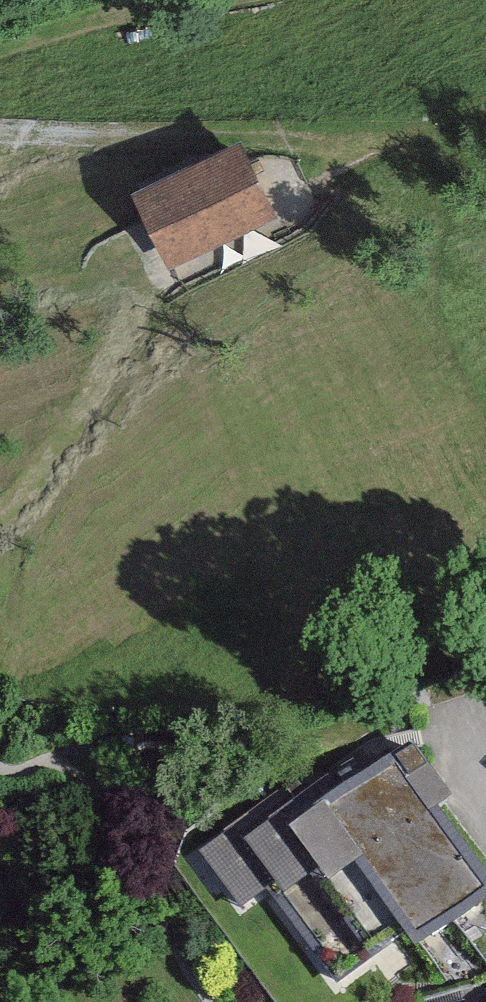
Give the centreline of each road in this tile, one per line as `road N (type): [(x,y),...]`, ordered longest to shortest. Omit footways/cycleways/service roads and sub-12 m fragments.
road 1 (track): [(0,134),(342,146)]
road 2 (track): [(0,528),(83,423),(148,284)]
road 3 (track): [(0,50),(155,0)]
road 4 (track): [(0,305),(36,292),(148,284)]

